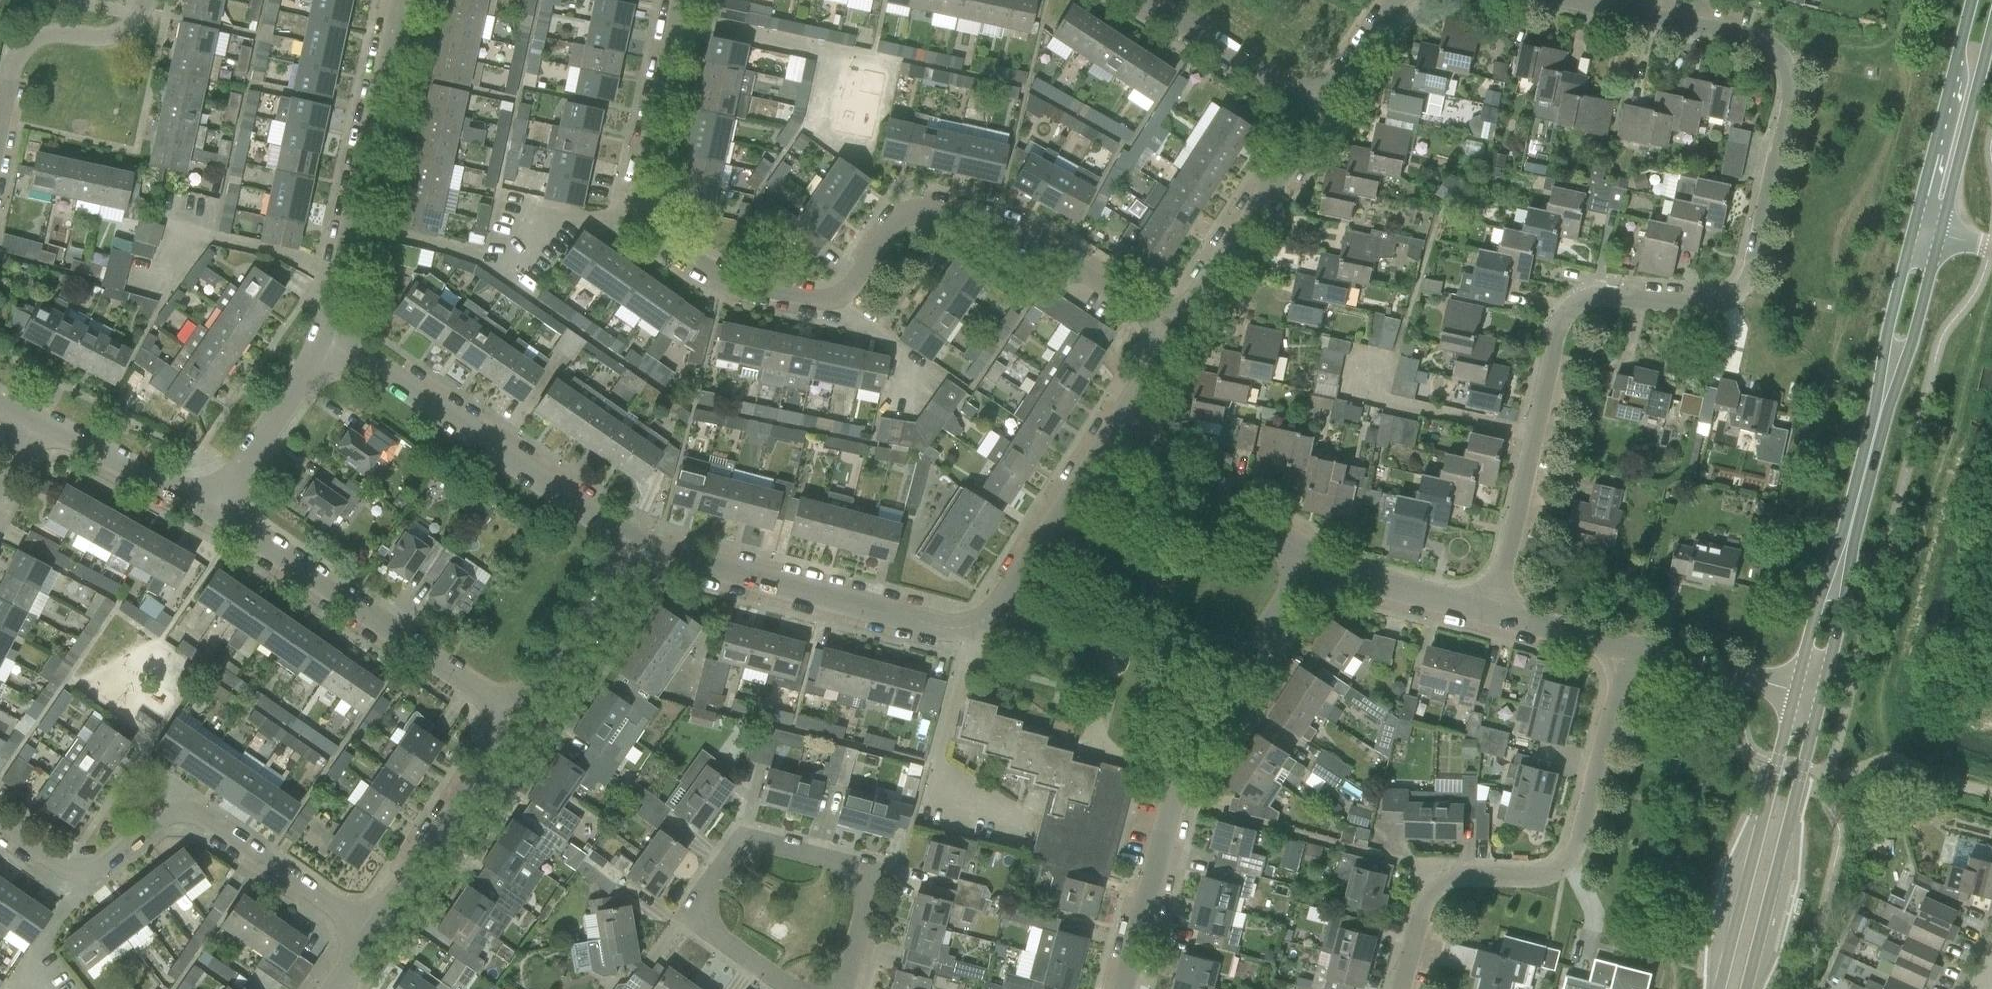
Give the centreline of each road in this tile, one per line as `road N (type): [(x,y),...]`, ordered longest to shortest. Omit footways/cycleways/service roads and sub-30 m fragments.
road 1 (residential): [(1491,615),(1568,318),(1614,297),(1735,298),(1750,270),(1788,79),(1781,56),(1753,43),(1572,0)]
road 2 (residential): [(1175,328),(951,203),(929,208),(851,291),(828,300),(765,296),(673,245),(645,210),(679,0)]
road 3 (residential): [(650,546),(931,627),(958,625),(1004,584),(1115,430)]
road 4 (residential): [(1123,988),(1181,772),(1309,561)]
road 5 (residential): [(1405,988),(1428,907),(1446,886),(1546,878),(1568,866),(1622,652)]
road 6 (residential): [(371,936),(184,813),(166,818),(92,879),(63,873),(0,829)]
road 7 (residential): [(323,354),(370,363),(650,546)]
road 8 (residential): [(524,728),(212,509)]
road 9 (residential): [(323,354),(405,0)]
road 10 (residential): [(797,988),(725,942),(705,904),(730,862),(754,846),(793,848),(869,873)]
road 11 (tertiary): [(1794,691),(1719,988)]
road 12 (tertiary): [(1746,988),(1820,695)]
road 13 (residential): [(1175,328),(1328,103)]
road 14 (residential): [(371,936),(524,728)]
road 15 (tertiary): [(1973,0),(1914,232)]
road 16 (residential): [(1309,561),(1115,430)]
road 17 (residential): [(0,126),(13,64),(25,46),(50,34),(105,37),(132,23),(146,0)]
road 18 (residential): [(524,728),(650,546)]
road 19 (tertiary): [(1938,238),(1991,25)]
road 20 (tertiary): [(1843,563),(1892,371)]
road 21 (residential): [(212,509),(34,422)]
road 22 (residential): [(1328,103),(1159,0)]
road 23 (residential): [(212,509),(323,354)]
road 24 (residential): [(1491,615),(1309,561)]
road 25 (residential): [(1794,691),(1622,652)]
road 26 (tertiary): [(1914,232),(1888,334),(1892,371)]
road 27 (tertiary): [(1892,371),(1912,337),(1938,238)]
road 28 (tertiary): [(1843,563),(1818,605),(1794,691)]
road 29 (residential): [(1622,652),(1491,615)]
road 30 (tertiary): [(1820,695),(1842,606),(1843,563)]
road 31 (residential): [(1328,103),(1398,0)]

